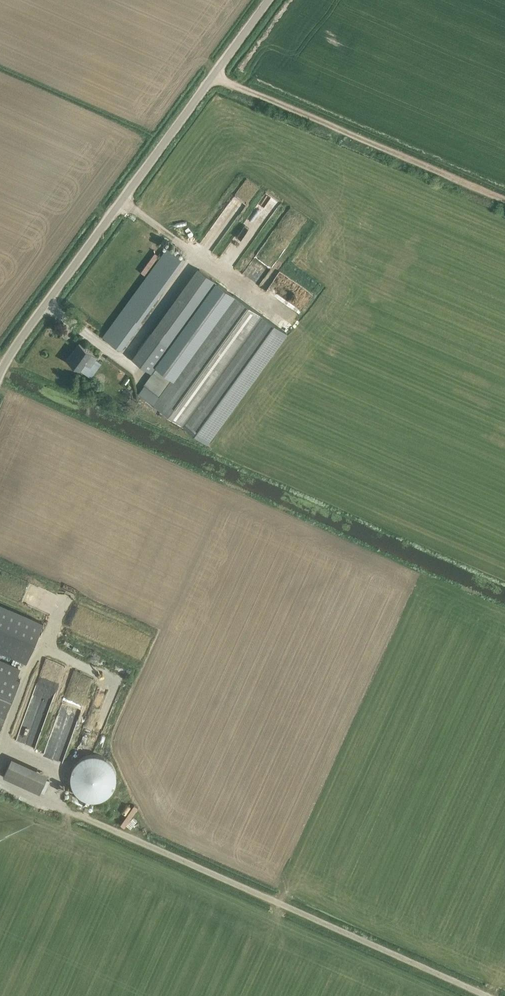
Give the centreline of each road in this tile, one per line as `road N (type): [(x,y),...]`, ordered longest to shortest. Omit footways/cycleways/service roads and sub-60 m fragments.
road 1 (track): [(58,805),(487,995)]
road 2 (unclassified): [(0,375),(268,0)]
road 3 (track): [(212,77),(504,201)]

